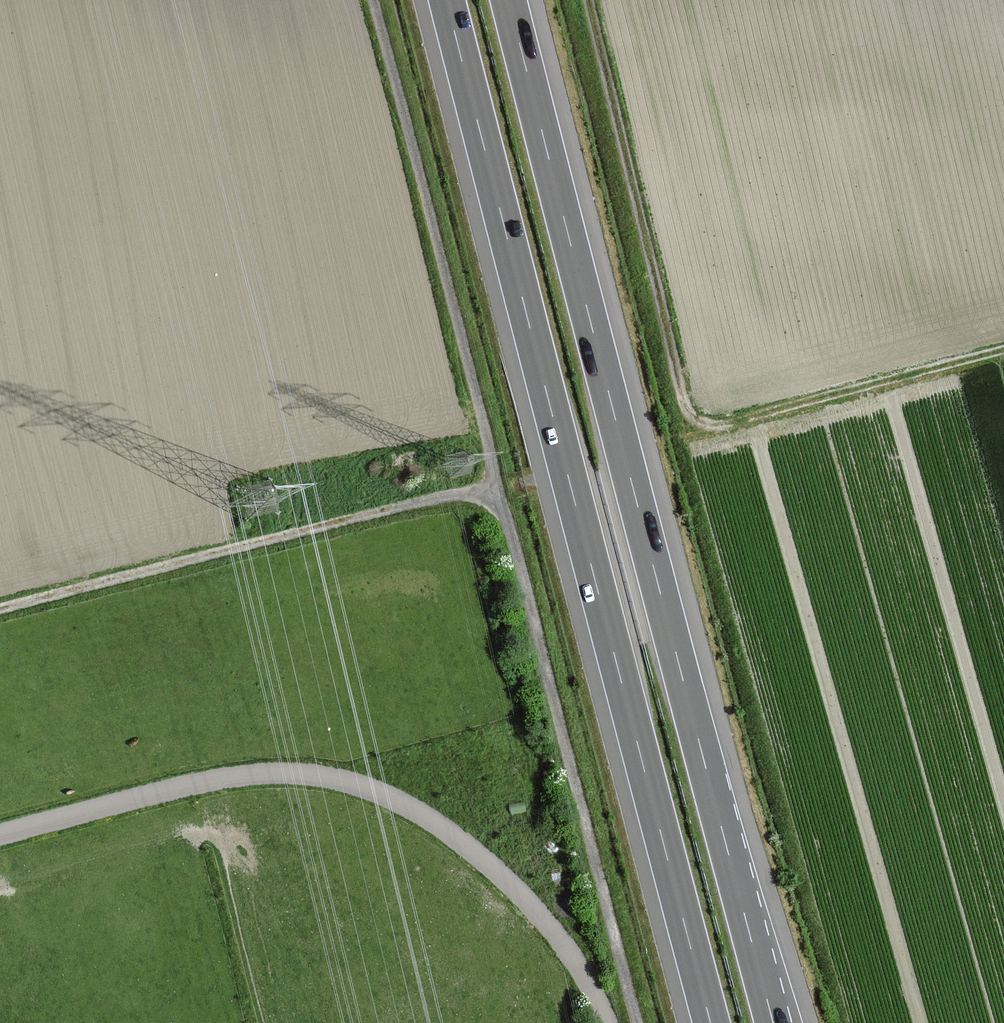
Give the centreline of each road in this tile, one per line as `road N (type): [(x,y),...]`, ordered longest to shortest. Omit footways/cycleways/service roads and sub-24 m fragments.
road 1 (unclassified): [(637,1022),(371,0)]
road 2 (motorway): [(773,1022),(509,0)]
road 3 (motorway): [(447,0),(710,1022)]
road 4 (track): [(582,0),(681,401),(695,418),(727,423),(1003,352)]
road 5 (track): [(0,834),(221,778),(329,779),(410,808),(514,885),(590,985),(606,1022)]
road 6 (track): [(493,487),(0,609)]

